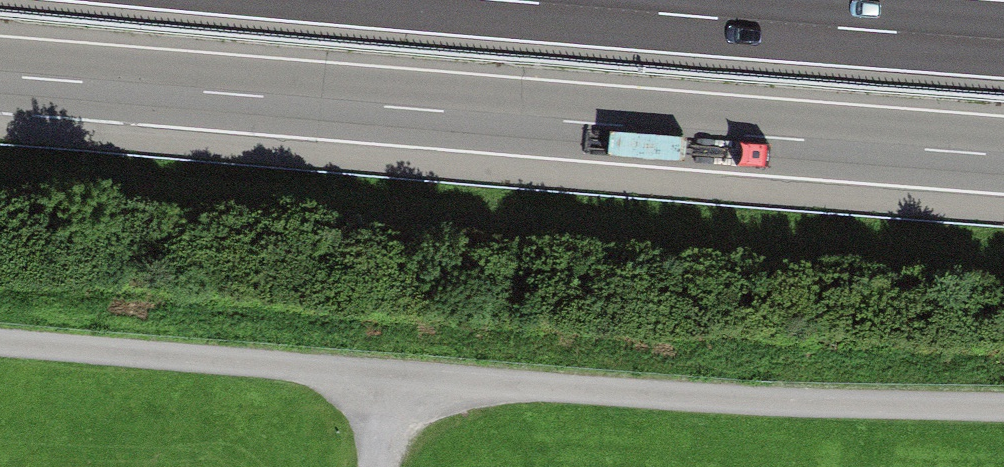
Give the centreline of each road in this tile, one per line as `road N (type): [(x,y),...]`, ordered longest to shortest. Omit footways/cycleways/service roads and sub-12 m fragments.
road 1 (motorway): [(0,70),(1003,157)]
road 2 (motorway): [(1003,38),(503,0)]

